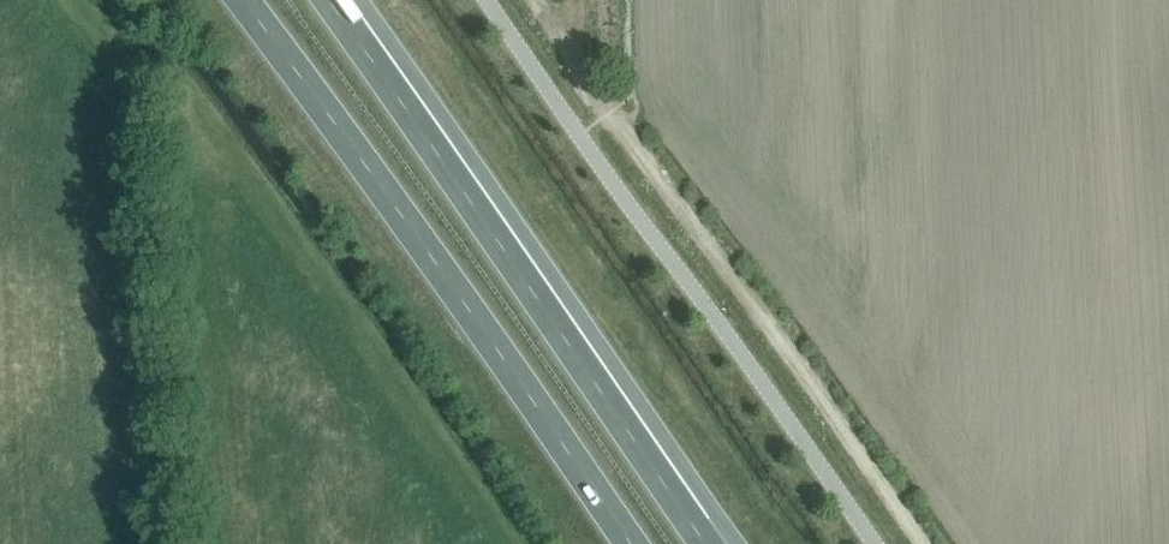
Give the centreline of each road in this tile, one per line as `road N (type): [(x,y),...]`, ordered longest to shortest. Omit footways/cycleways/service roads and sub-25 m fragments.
road 1 (trunk): [(243,0),(632,543)]
road 2 (trunk): [(702,543),(328,0)]
road 3 (track): [(924,543),(607,106)]
road 4 (track): [(607,106),(534,0)]

